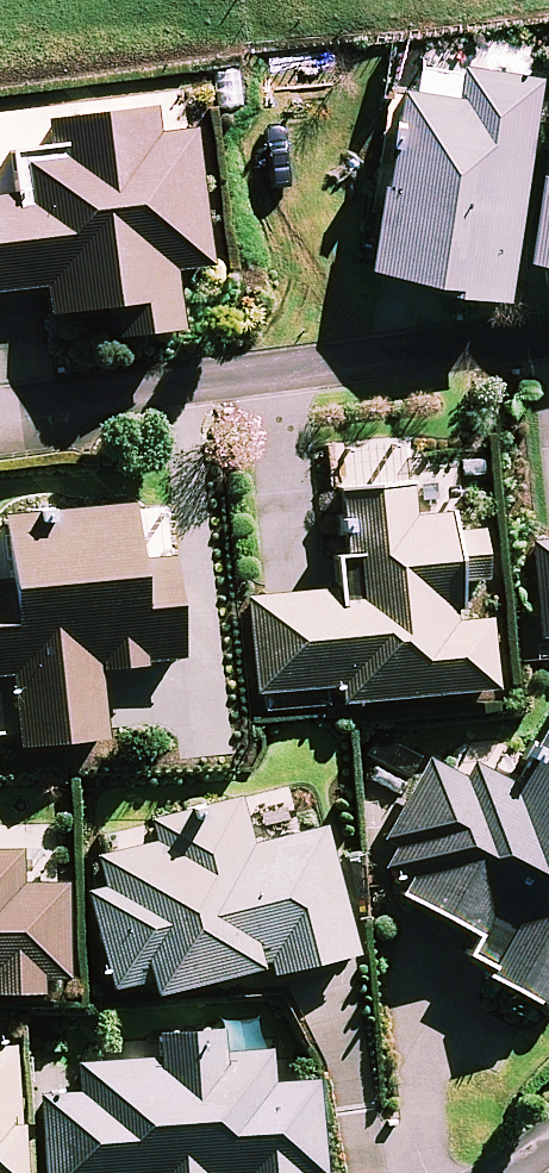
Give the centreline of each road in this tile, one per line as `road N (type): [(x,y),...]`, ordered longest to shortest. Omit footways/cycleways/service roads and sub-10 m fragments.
road 1 (residential): [(548,338),(0,416)]

